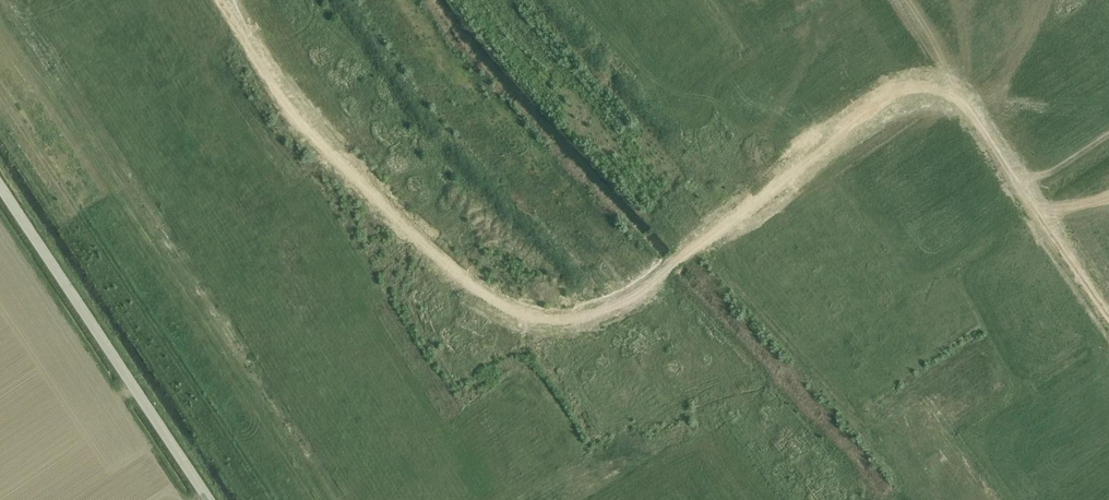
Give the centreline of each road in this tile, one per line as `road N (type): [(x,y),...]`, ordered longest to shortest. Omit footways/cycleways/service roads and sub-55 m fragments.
road 1 (track): [(222,0),(366,205),(478,287),(558,329),(641,293),(737,219),(793,159),(912,92),(964,108)]
road 2 (track): [(892,0),(1108,325)]
road 3 (unclassified): [(208,499),(0,188)]

